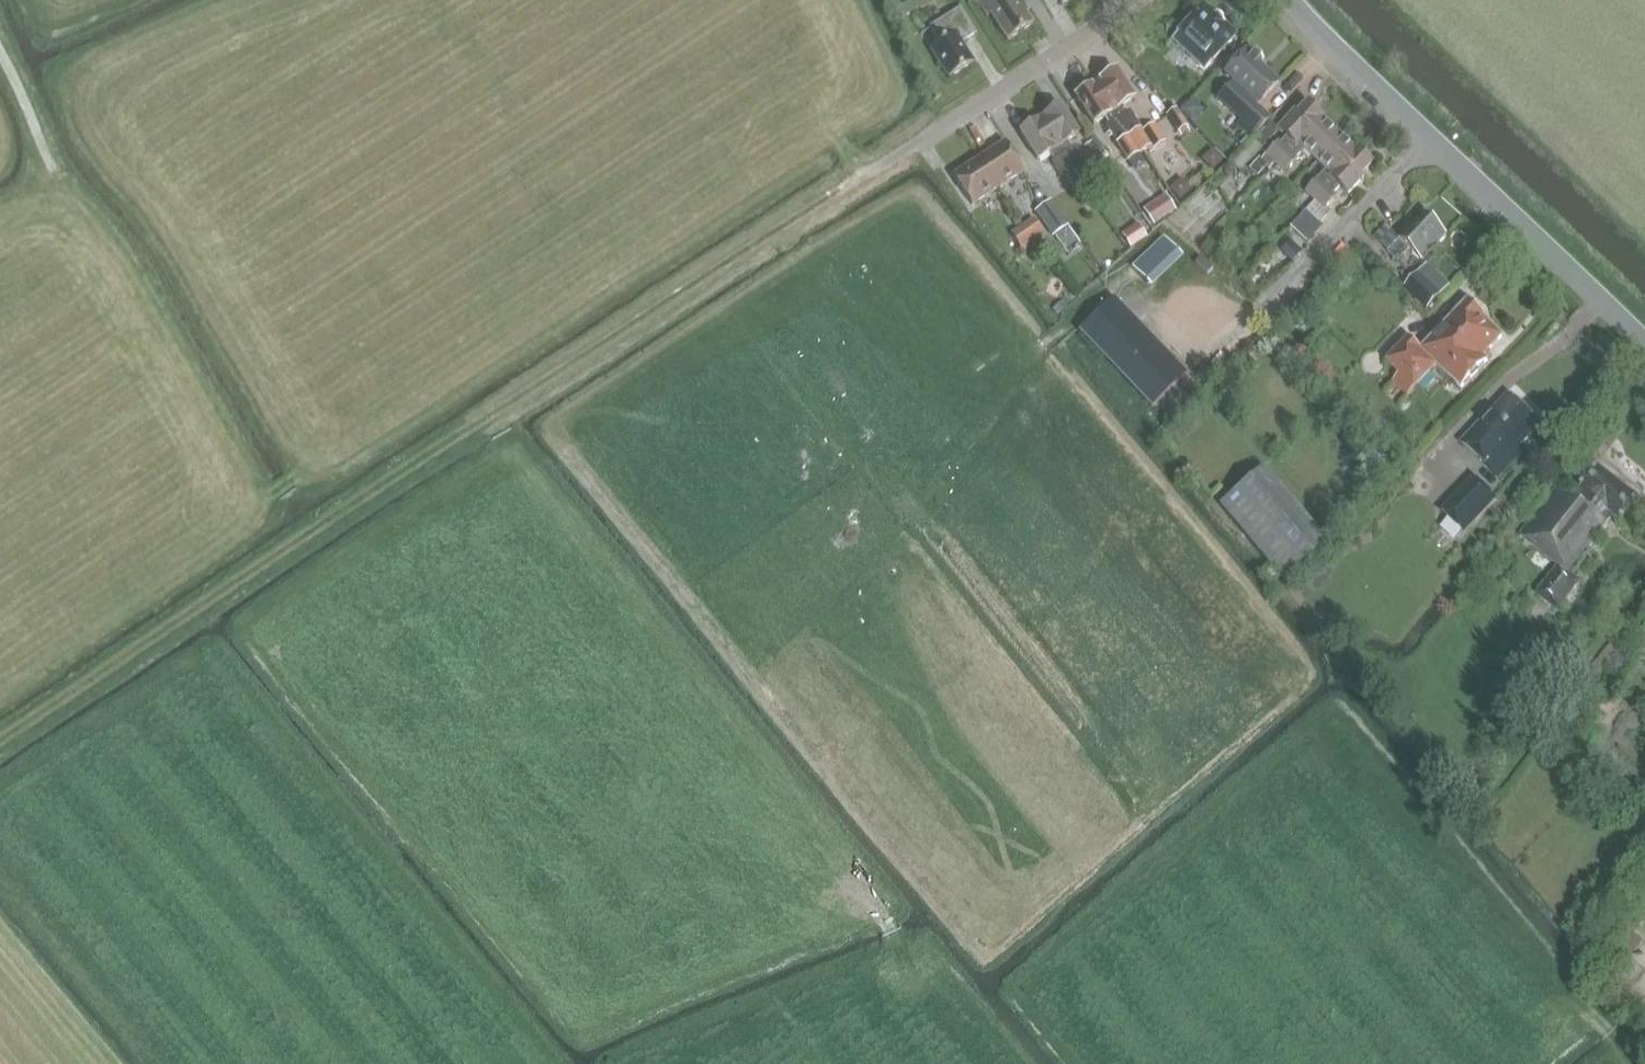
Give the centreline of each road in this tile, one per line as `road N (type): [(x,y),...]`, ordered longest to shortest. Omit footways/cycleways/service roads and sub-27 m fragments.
road 1 (track): [(915,144),(342,512),(0,745)]
road 2 (tertiary): [(1644,345),(1291,0)]
road 3 (residential): [(915,144),(1137,0)]
road 4 (track): [(0,878),(152,1063)]

